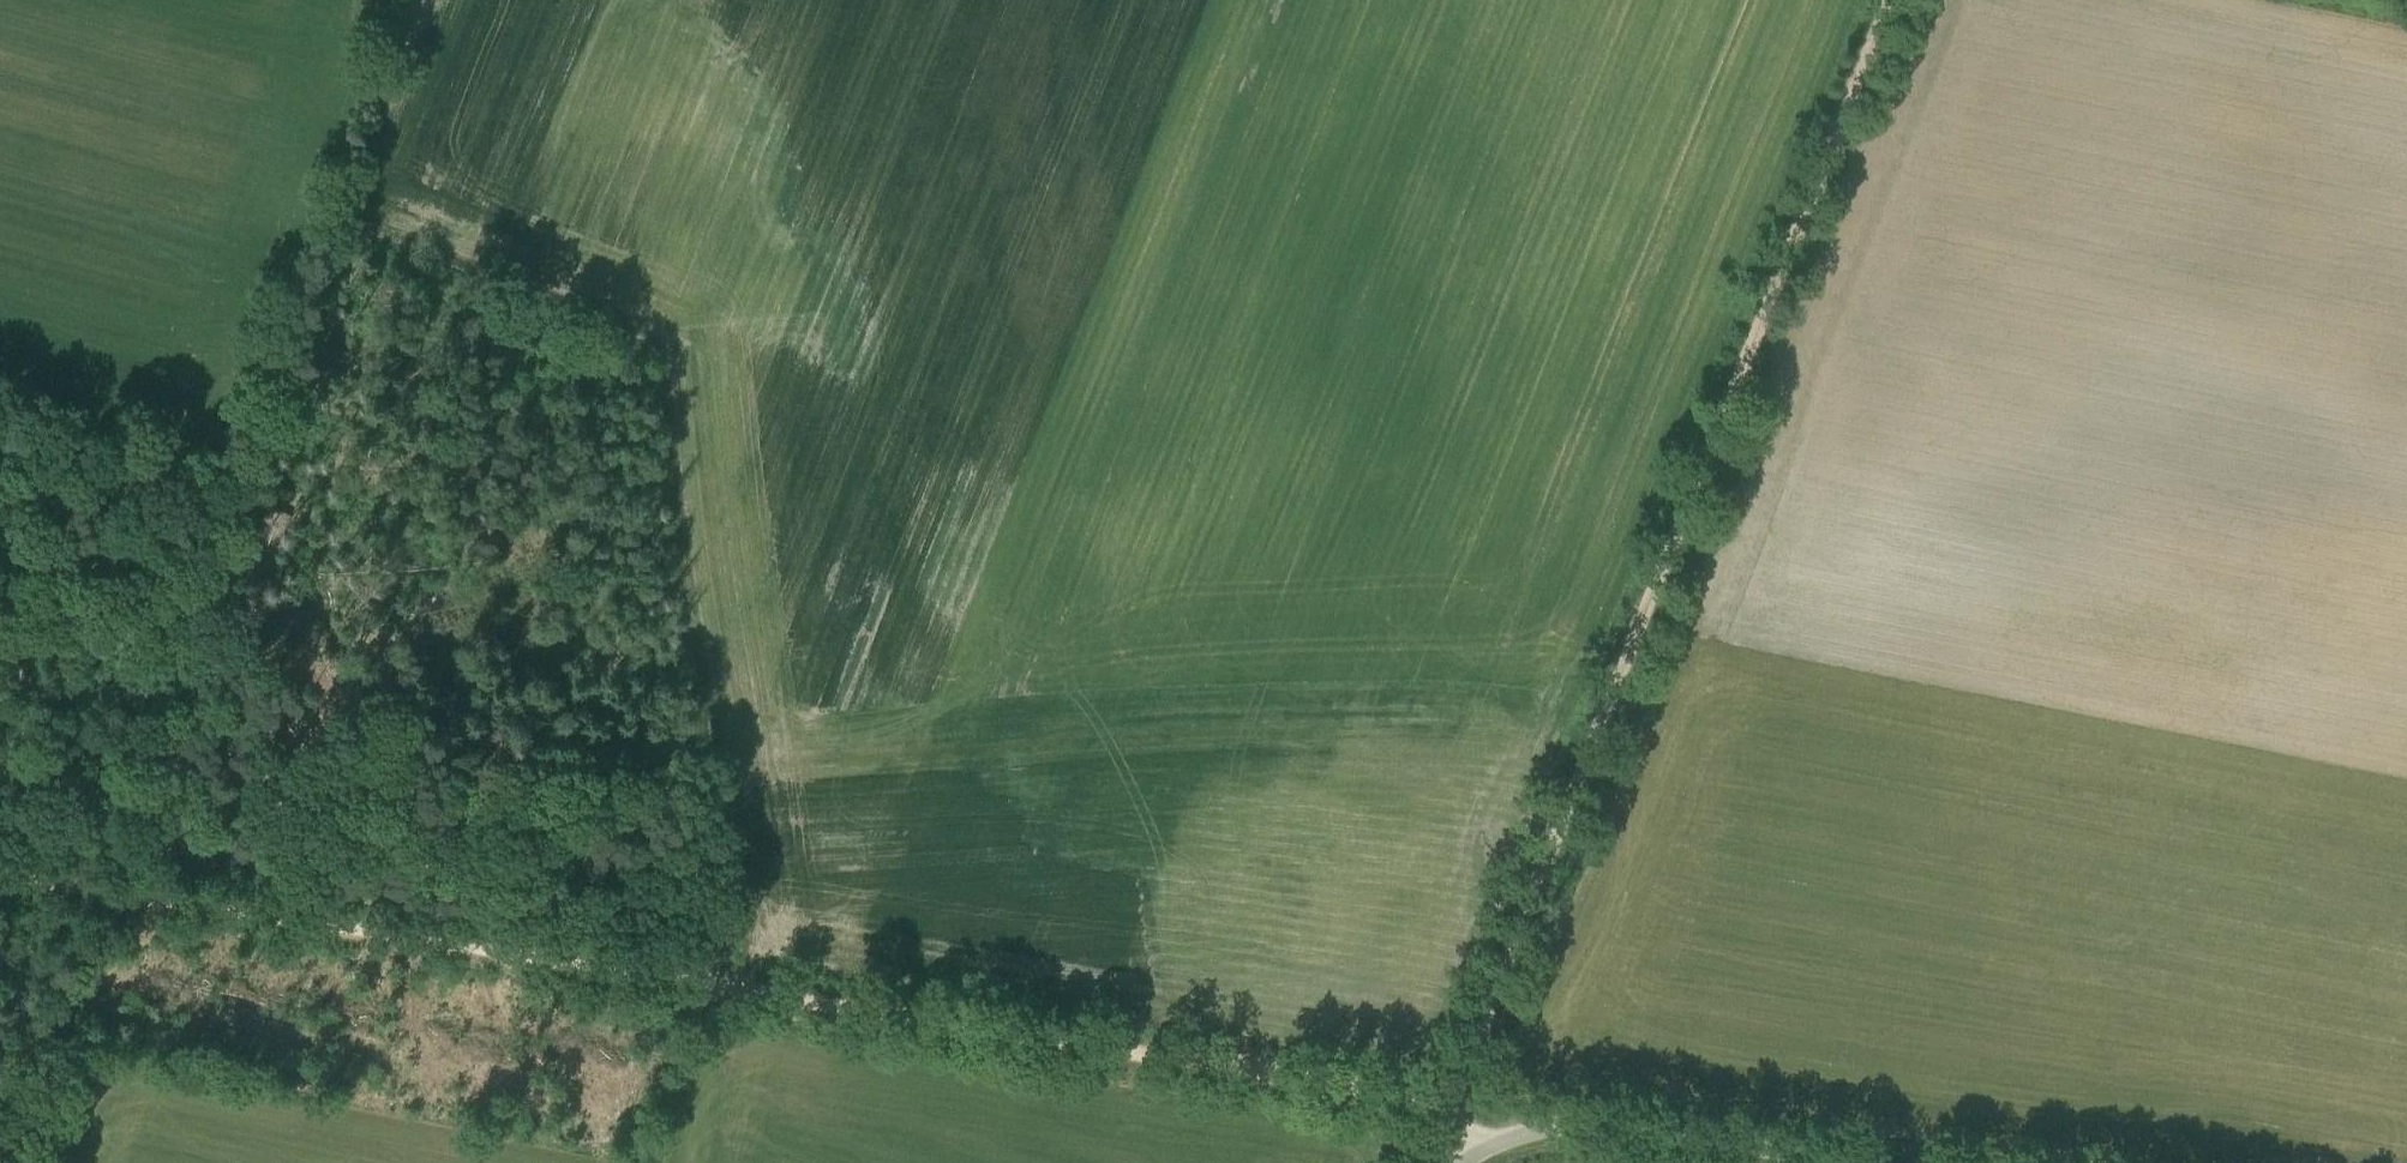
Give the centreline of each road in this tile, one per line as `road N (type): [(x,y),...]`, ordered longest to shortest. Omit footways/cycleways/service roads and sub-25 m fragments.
road 1 (track): [(1448,1102),(1886,0)]
road 2 (track): [(706,983),(1448,1102)]
road 3 (track): [(0,872),(706,983)]
road 4 (unclassified): [(1461,1162),(1503,1139),(1572,1124),(1852,1162)]

